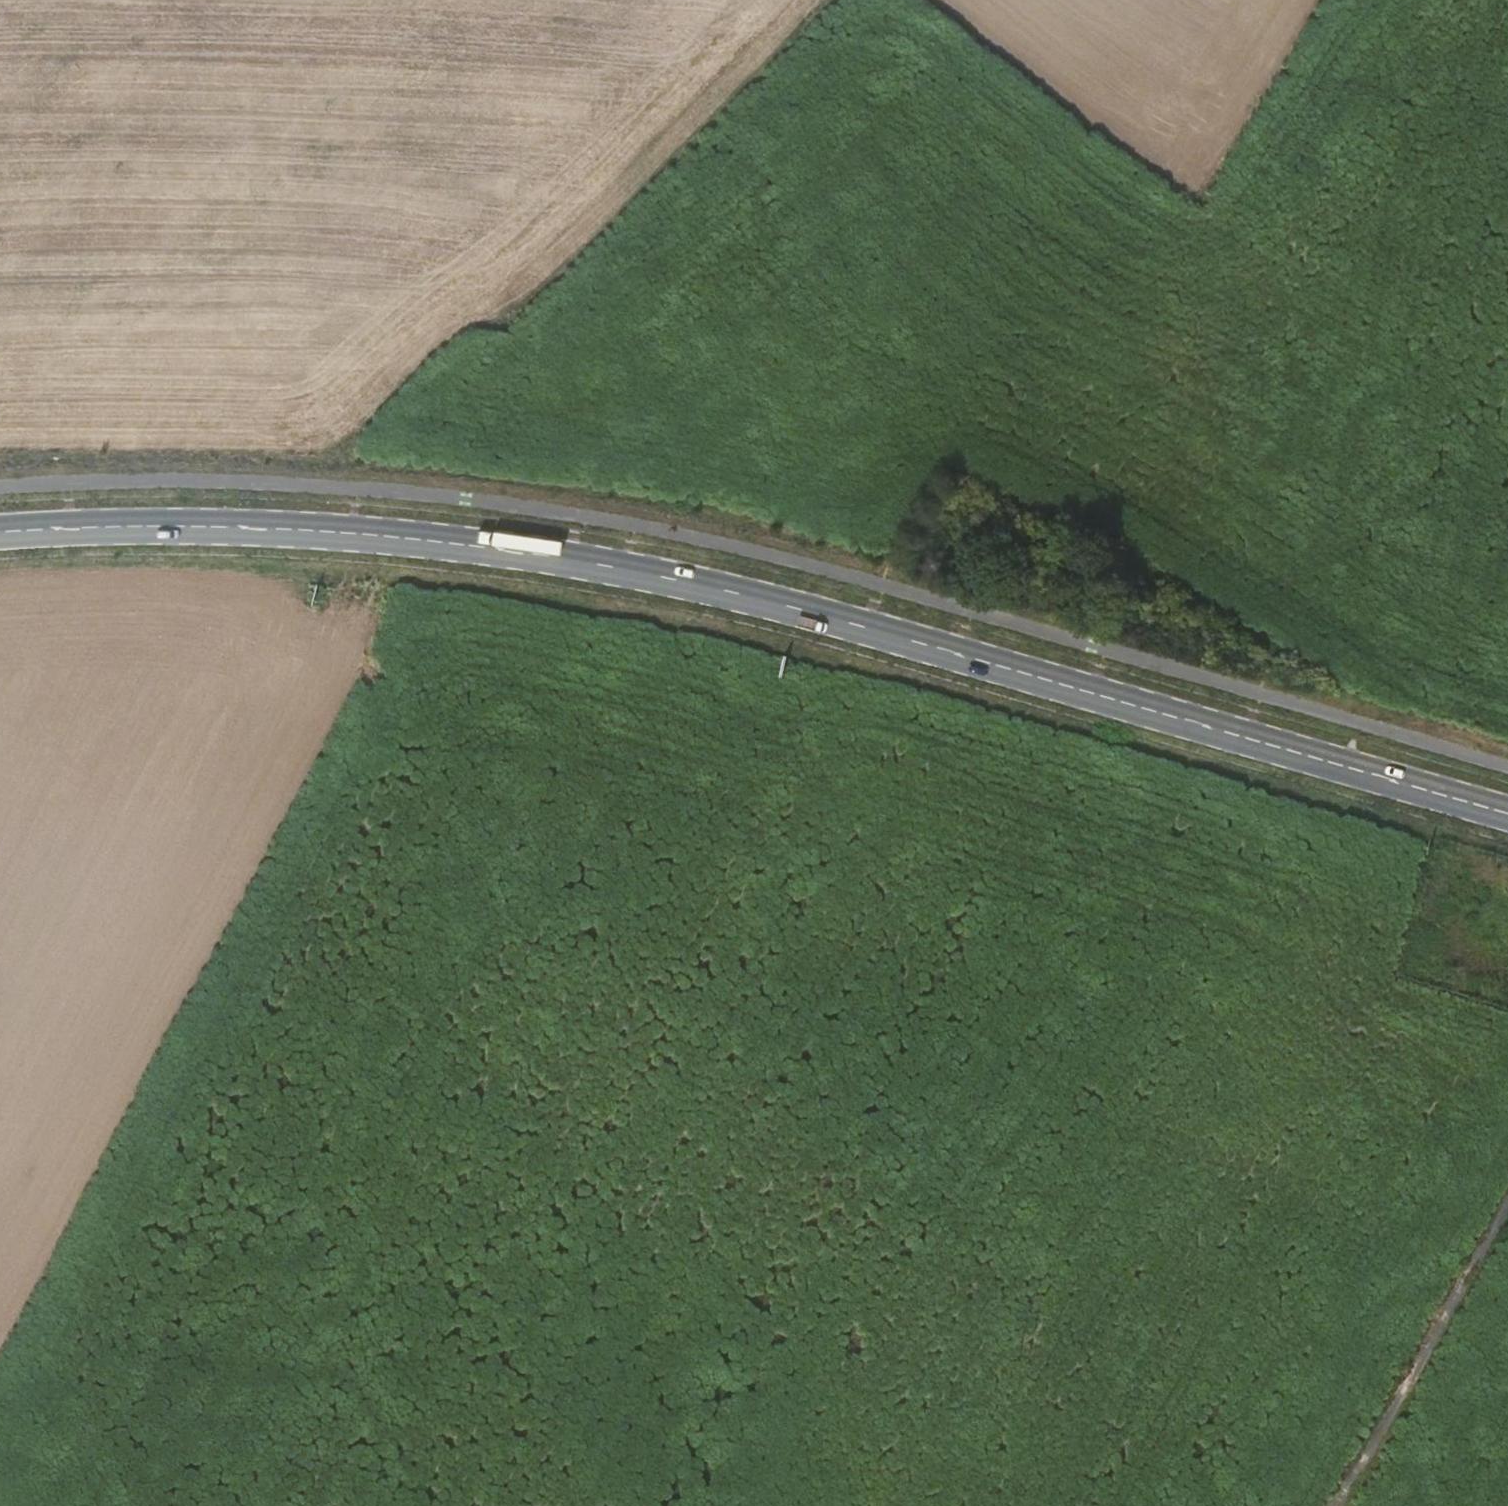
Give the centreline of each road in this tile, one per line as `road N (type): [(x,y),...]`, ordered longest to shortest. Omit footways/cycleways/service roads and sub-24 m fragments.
road 1 (primary): [(1507,816),(876,629),(485,545),(304,528),(83,524),(0,532)]
road 2 (track): [(1507,1207),(1332,1505)]

